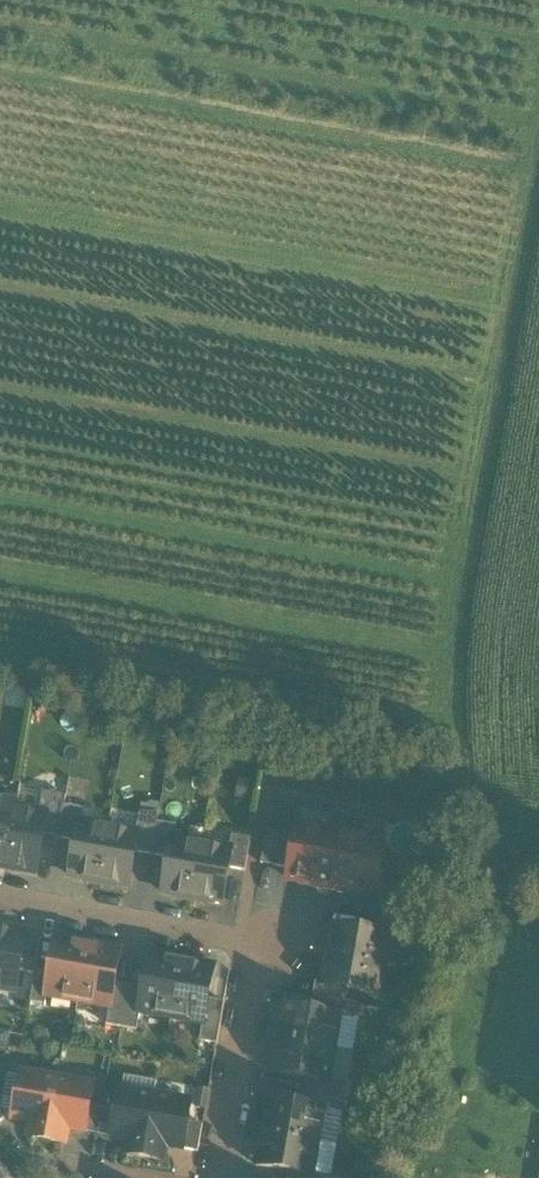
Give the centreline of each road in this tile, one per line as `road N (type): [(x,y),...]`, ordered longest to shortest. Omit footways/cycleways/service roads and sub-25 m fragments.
road 1 (track): [(538,230),(433,818)]
road 2 (residential): [(216,1177),(260,944),(0,898)]

